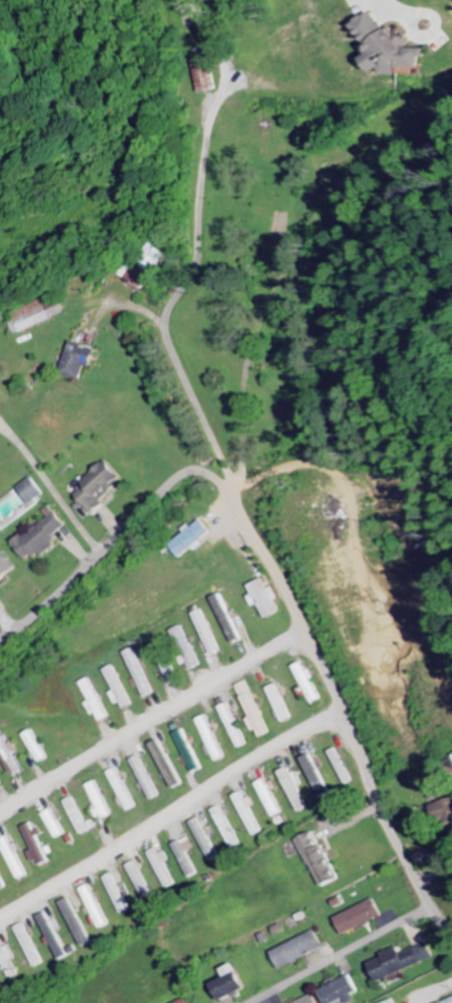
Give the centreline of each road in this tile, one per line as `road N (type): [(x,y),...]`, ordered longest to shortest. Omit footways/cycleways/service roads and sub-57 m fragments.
road 1 (residential): [(451,938),(372,793),(233,490)]
road 2 (residential): [(233,490),(167,327),(196,258),(203,102)]
road 3 (residential): [(341,715),(0,920)]
road 4 (residential): [(304,633),(0,814)]
road 5 (residential): [(327,169),(253,343),(244,467),(233,490)]
road 6 (residential): [(233,490),(201,474),(175,480),(0,640)]
road 7 (residential): [(431,907),(252,1002)]

